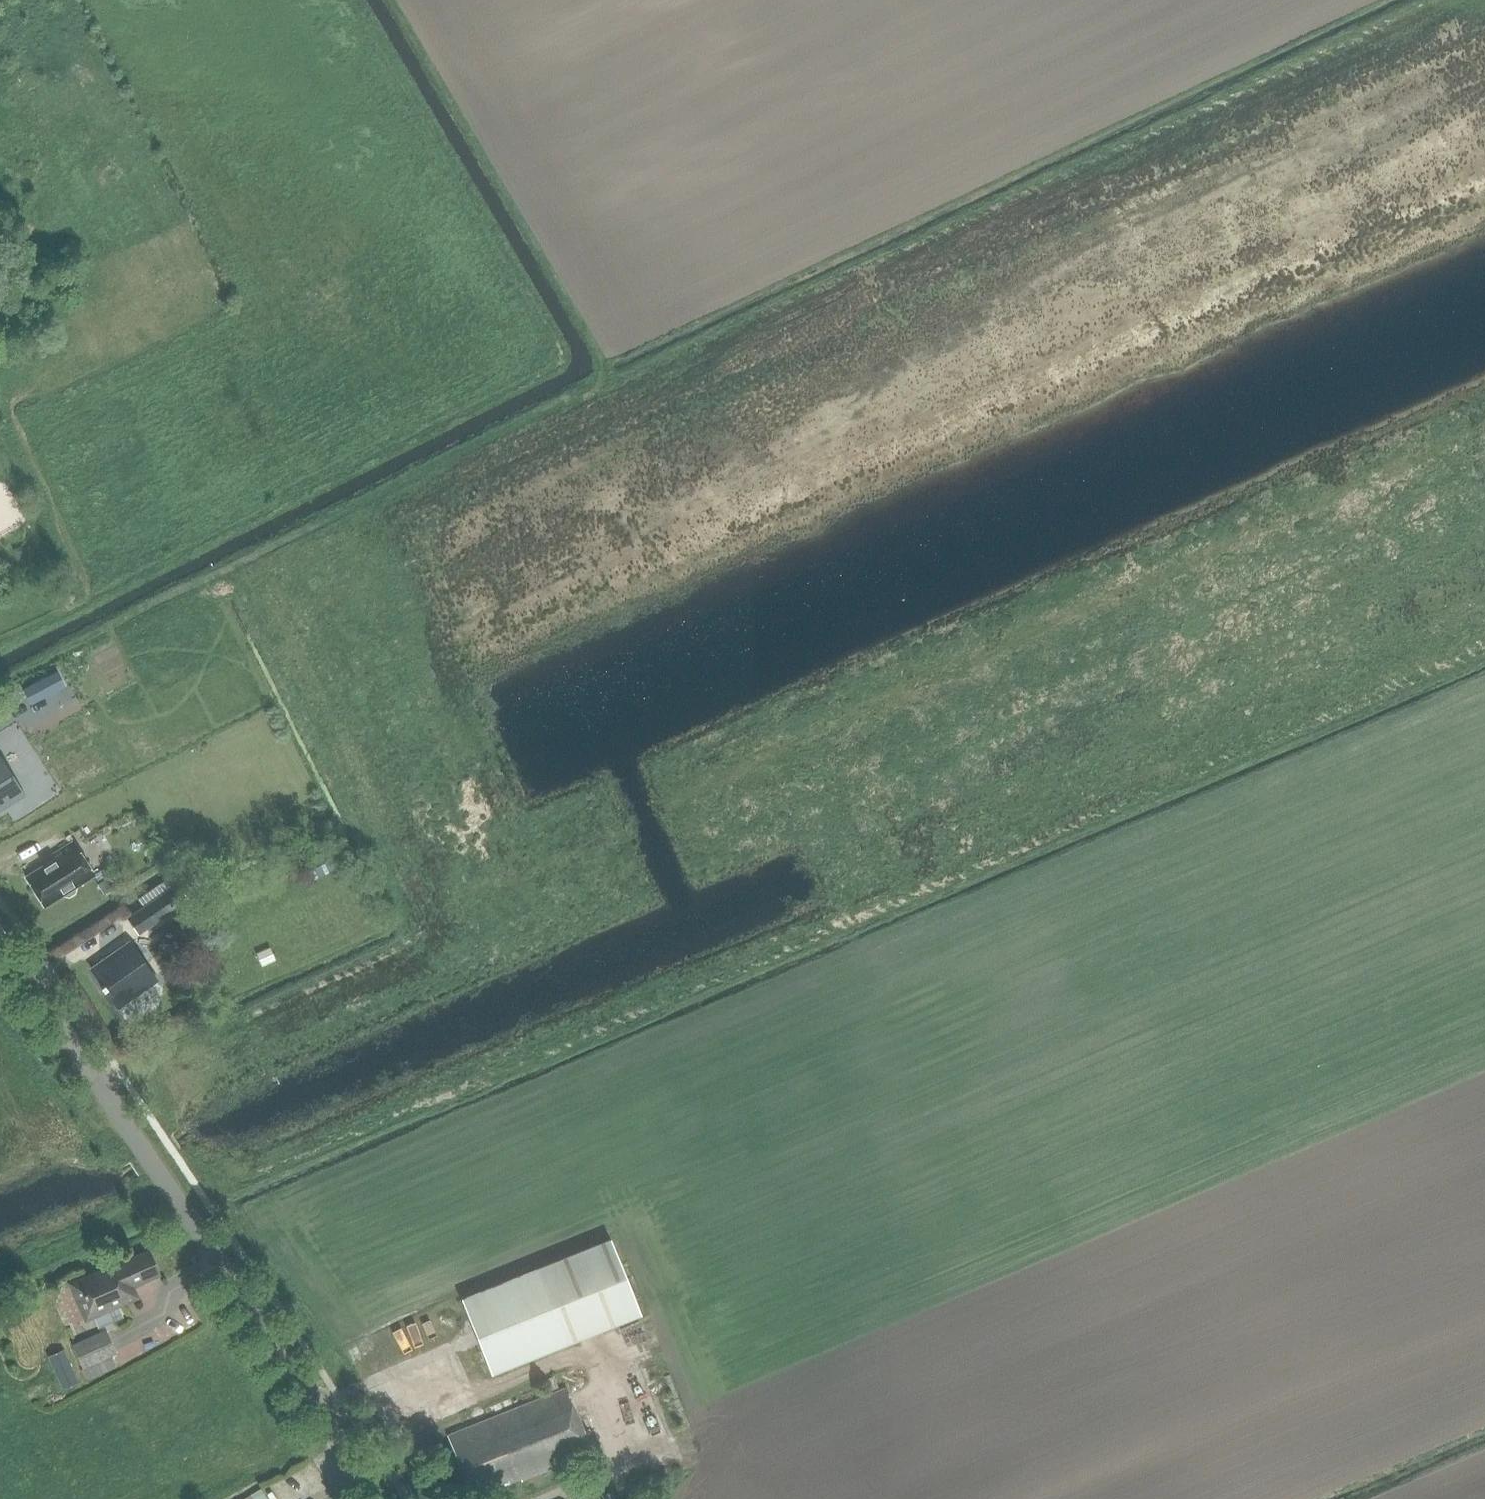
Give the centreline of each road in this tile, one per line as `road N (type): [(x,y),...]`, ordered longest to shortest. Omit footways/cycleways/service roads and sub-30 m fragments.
road 1 (unclassified): [(377,1498),(0,944)]

